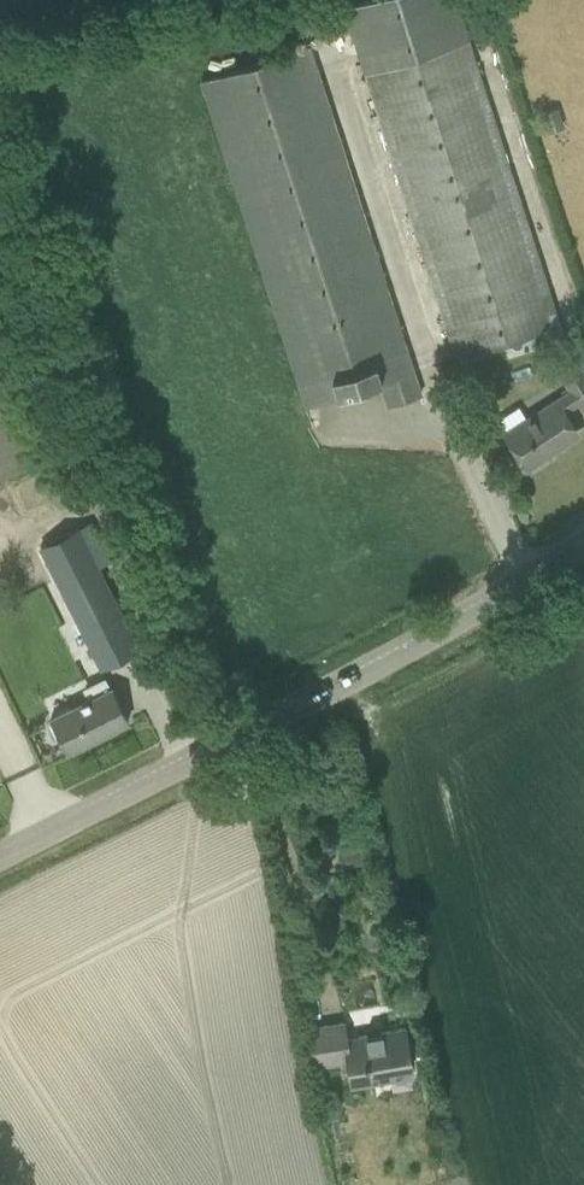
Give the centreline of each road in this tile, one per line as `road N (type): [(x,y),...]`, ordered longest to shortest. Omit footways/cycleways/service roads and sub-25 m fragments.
road 1 (tertiary): [(0,855),(352,678),(583,545)]

